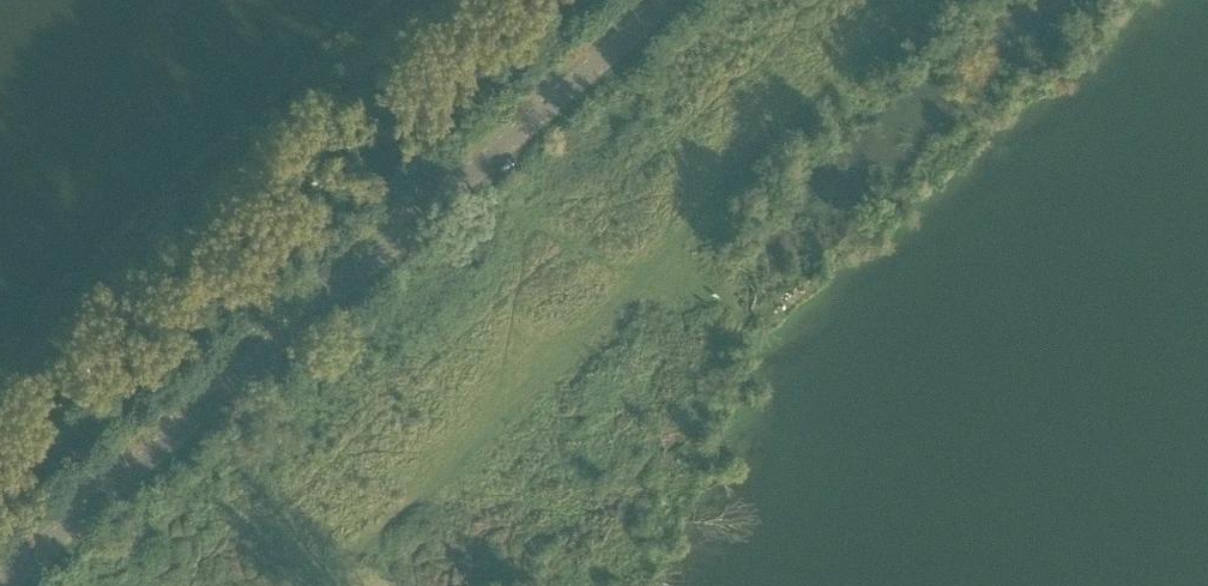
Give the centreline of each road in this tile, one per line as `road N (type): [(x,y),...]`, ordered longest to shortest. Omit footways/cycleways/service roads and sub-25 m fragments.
road 1 (unclassified): [(2,585),(668,0)]

